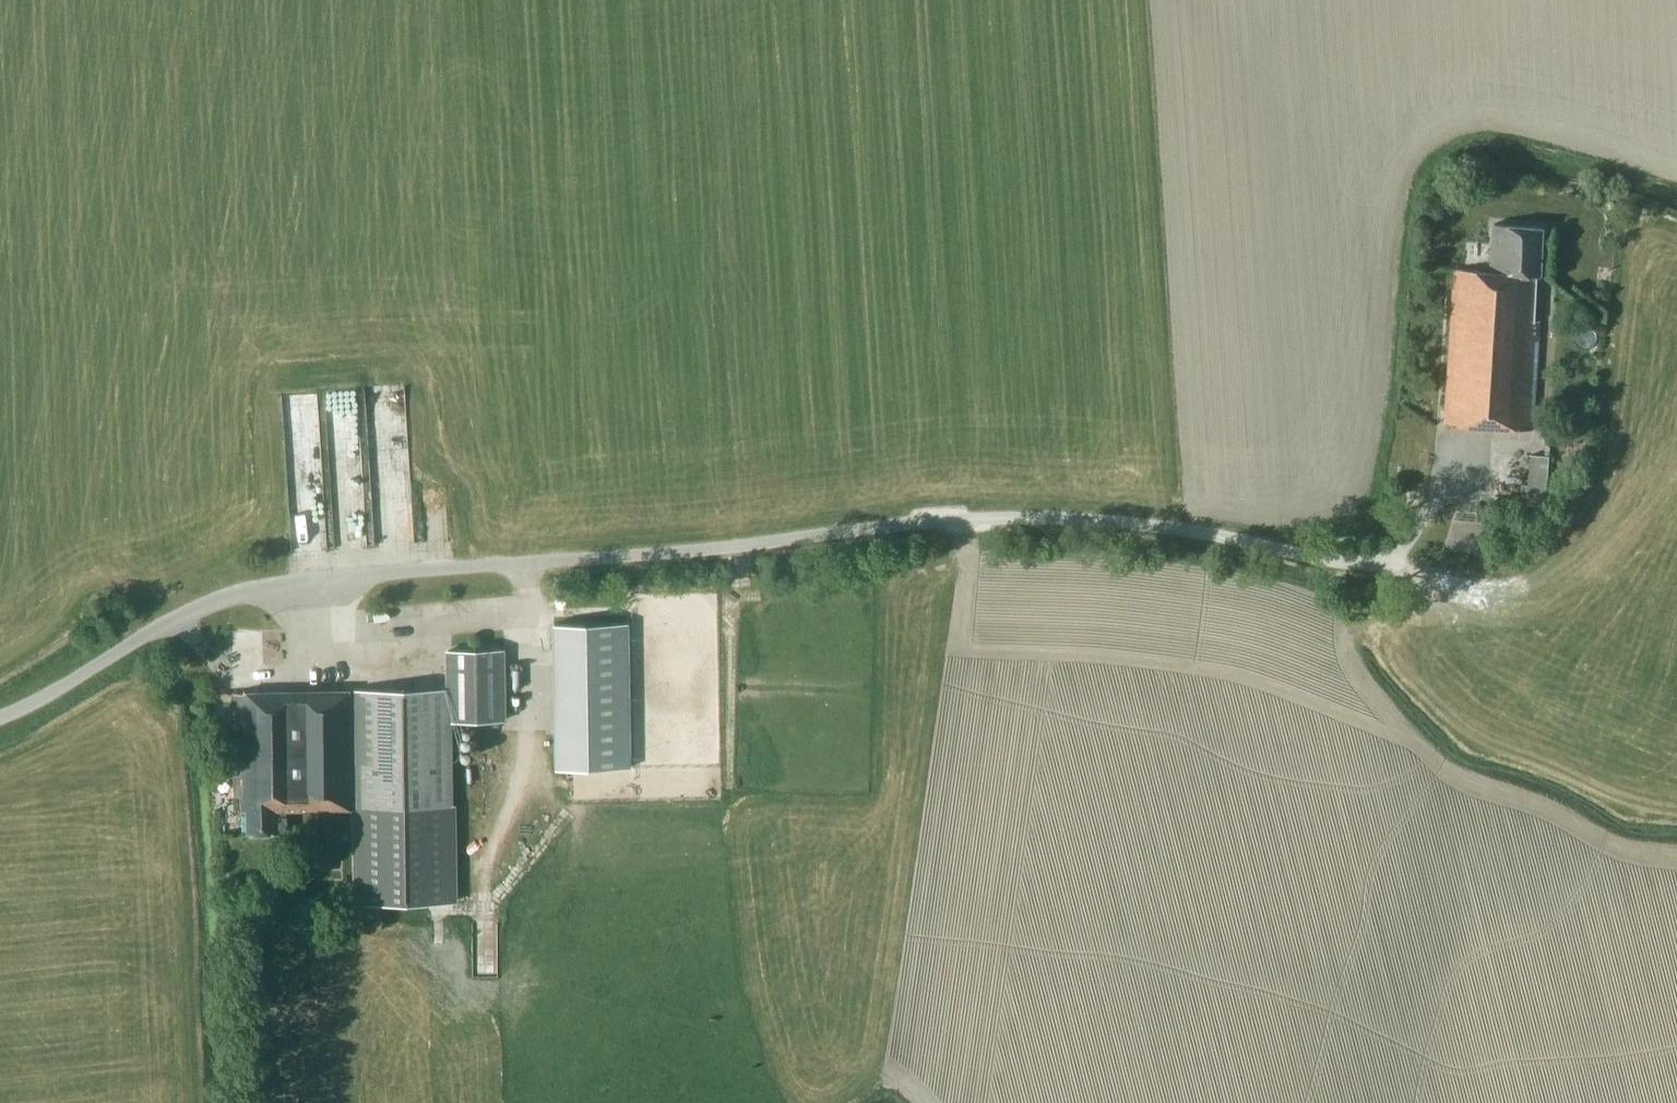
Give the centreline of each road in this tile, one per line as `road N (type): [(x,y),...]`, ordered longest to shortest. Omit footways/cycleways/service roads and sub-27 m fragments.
road 1 (unclassified): [(0,717),(177,618),(234,594),(297,582),(729,547),(940,519),(1145,525),(1349,563),(1385,561),(1403,549)]

